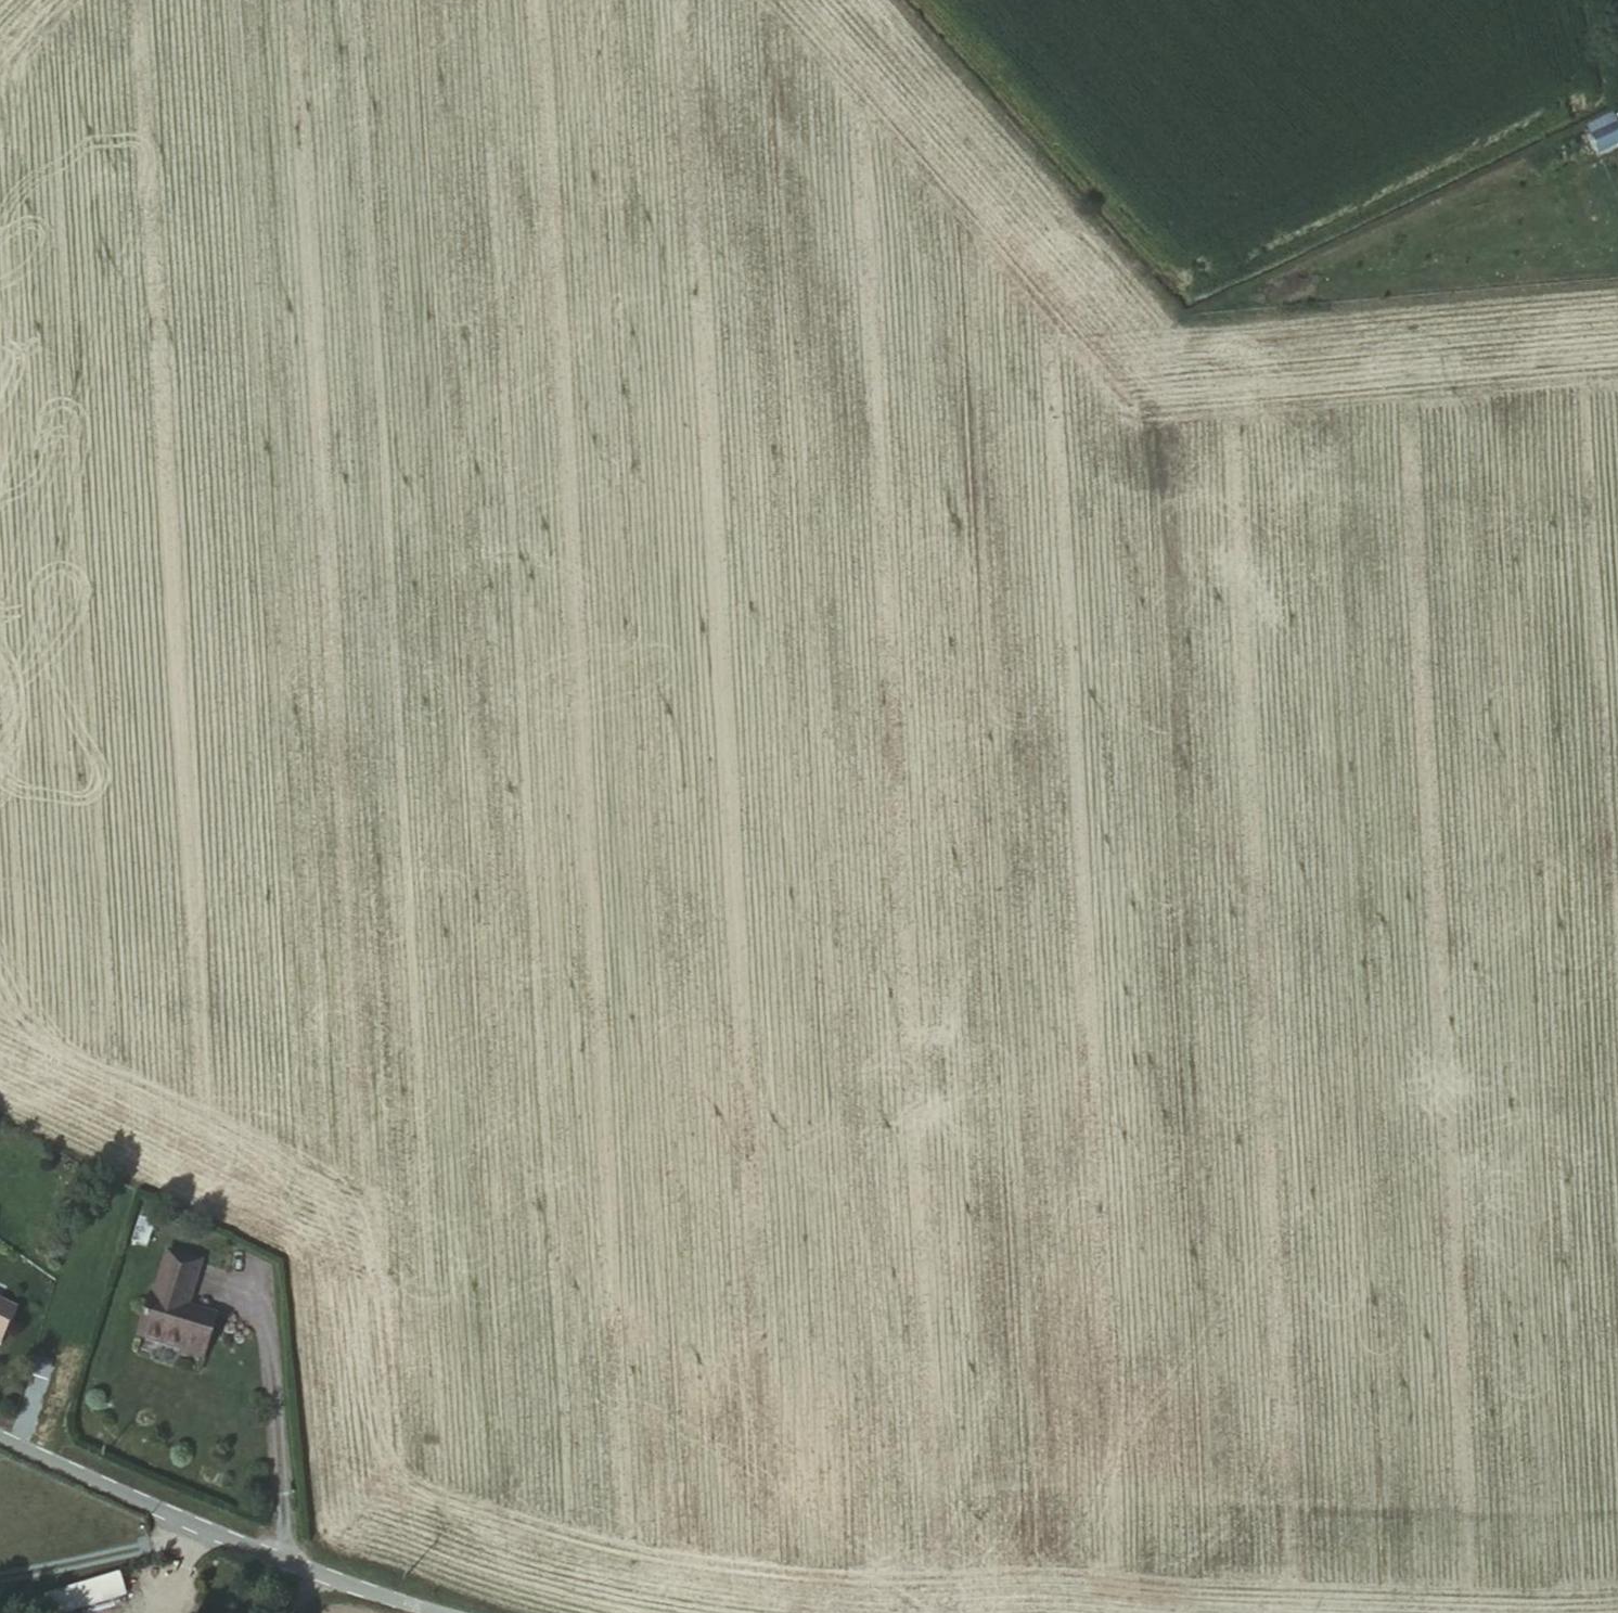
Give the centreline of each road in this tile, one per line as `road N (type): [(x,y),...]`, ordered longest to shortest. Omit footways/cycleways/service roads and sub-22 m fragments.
road 1 (unclassified): [(457,1612),(349,1585),(0,1436)]

